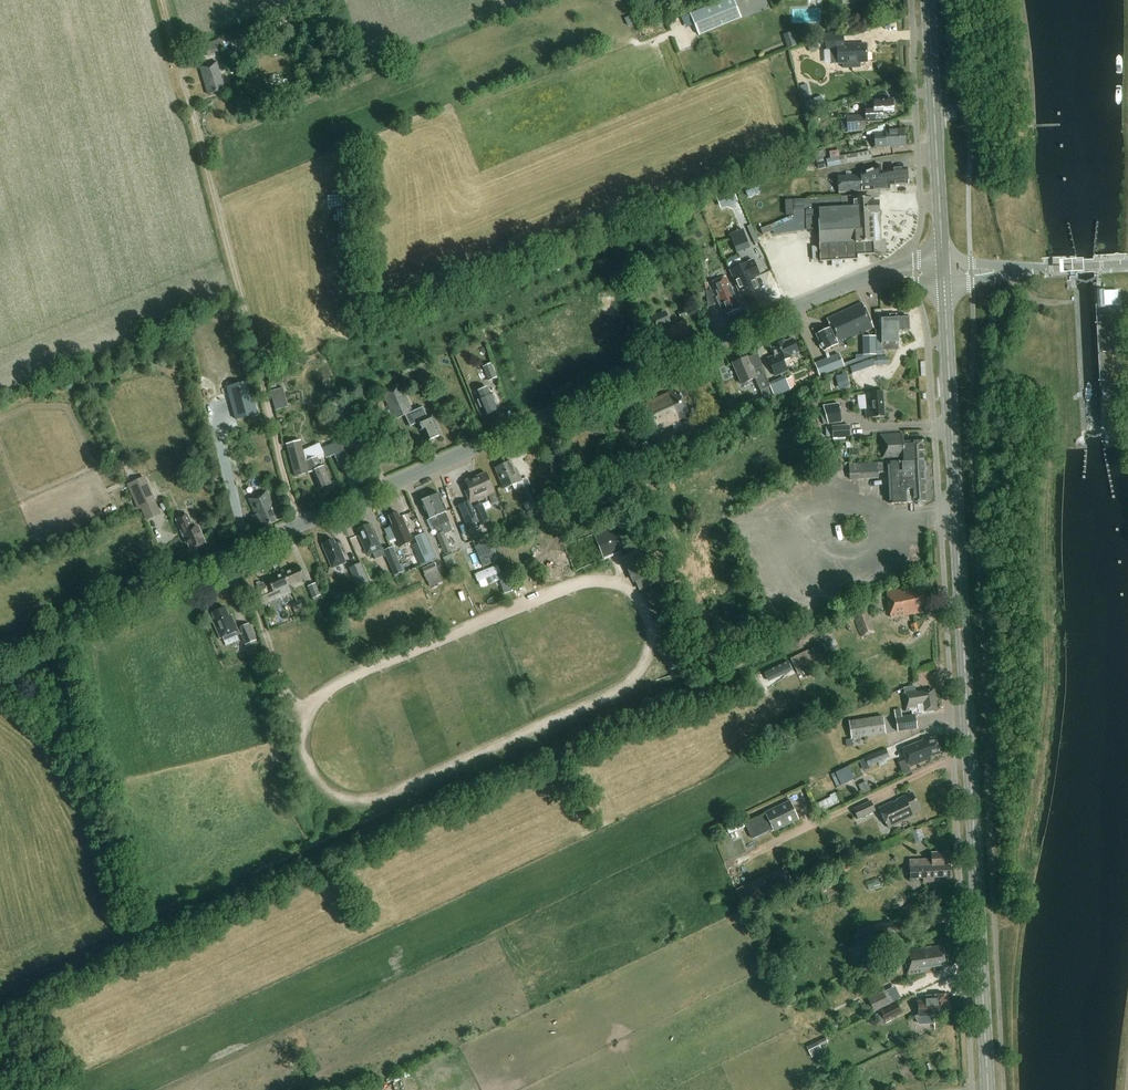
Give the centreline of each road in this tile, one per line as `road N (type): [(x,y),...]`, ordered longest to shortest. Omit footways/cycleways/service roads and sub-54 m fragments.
road 1 (tertiary): [(0,657),(870,275)]
road 2 (secondary): [(988,1089),(944,283)]
road 3 (track): [(302,525),(180,66),(170,0)]
road 4 (secondary): [(943,264),(928,0)]
road 5 (track): [(308,712),(285,688),(240,551)]

